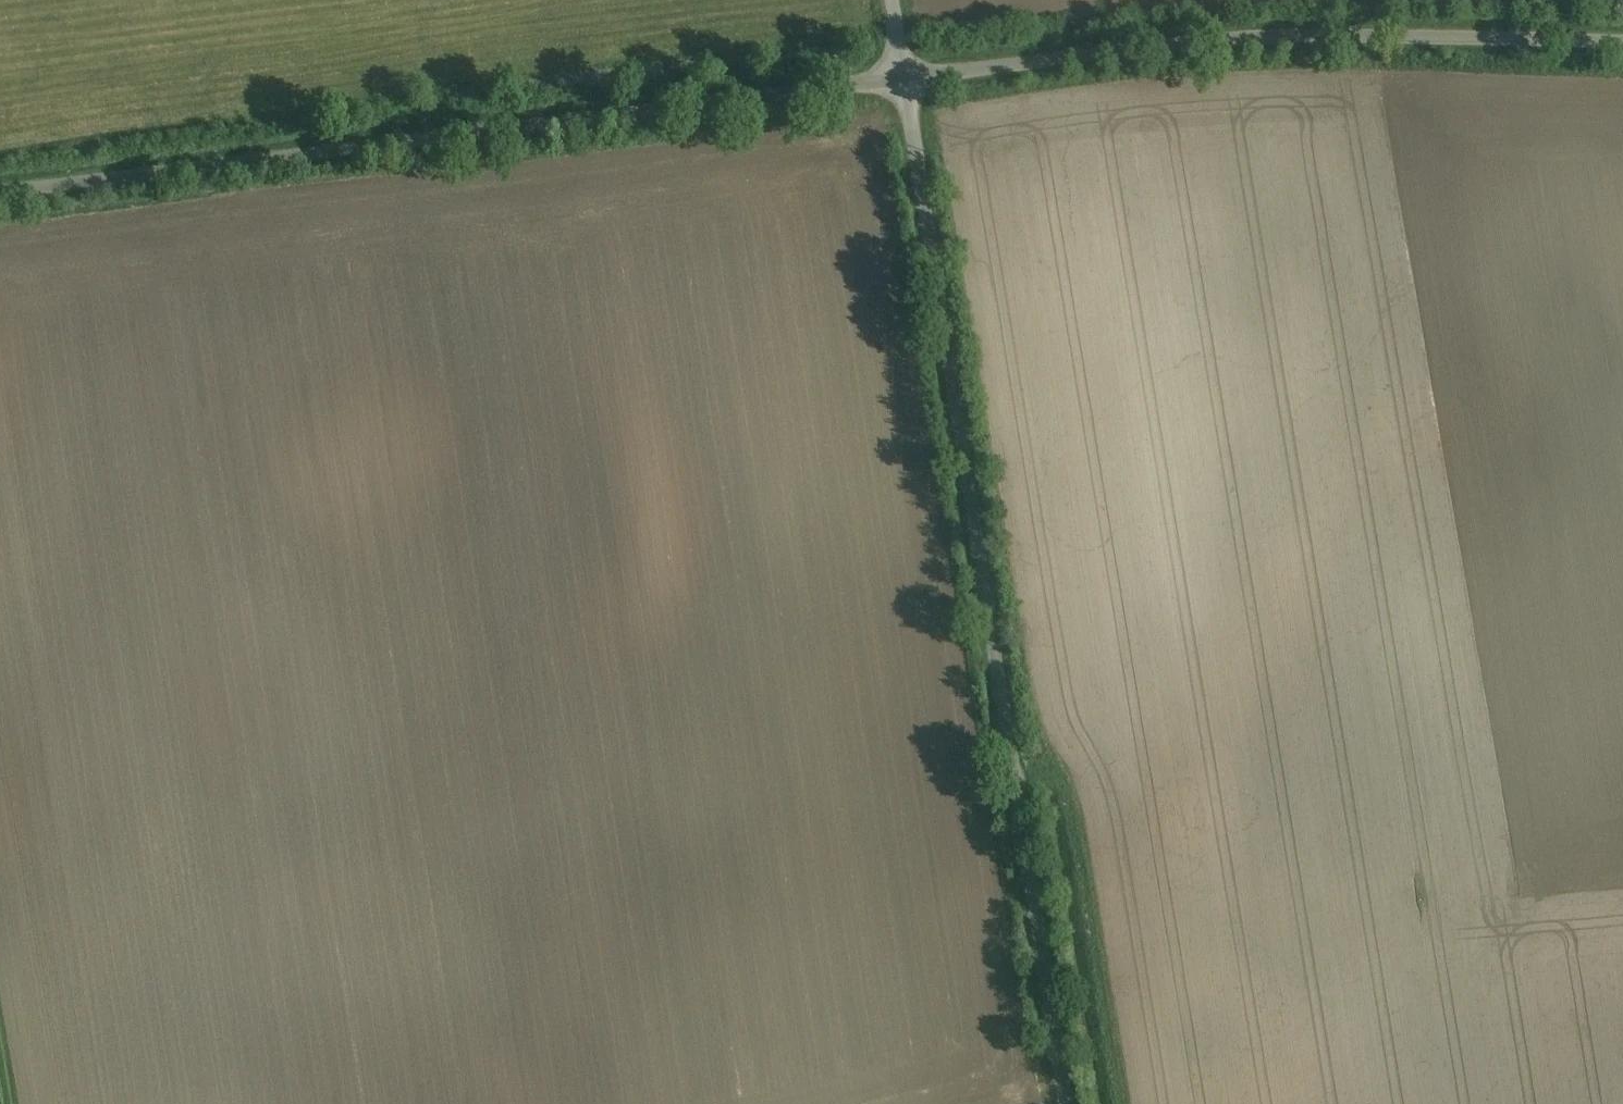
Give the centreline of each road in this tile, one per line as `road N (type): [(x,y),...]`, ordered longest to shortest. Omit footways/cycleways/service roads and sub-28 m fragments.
road 1 (unclassified): [(906,71),(1075,1103)]
road 2 (unclassified): [(906,71),(0,196)]
road 3 (unclassified): [(1622,31),(1183,36),(906,71)]

